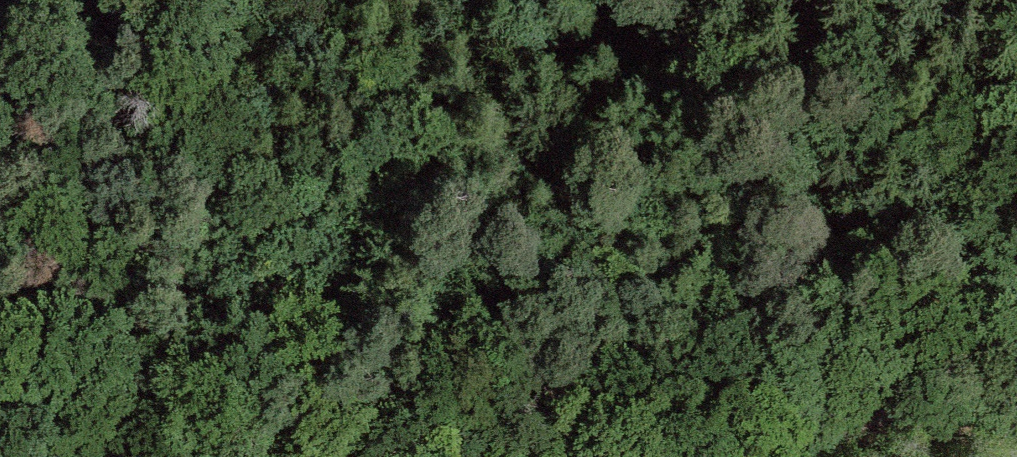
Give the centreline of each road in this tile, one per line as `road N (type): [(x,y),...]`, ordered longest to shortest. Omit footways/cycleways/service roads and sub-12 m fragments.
road 1 (track): [(677,456),(857,435),(1016,384)]

